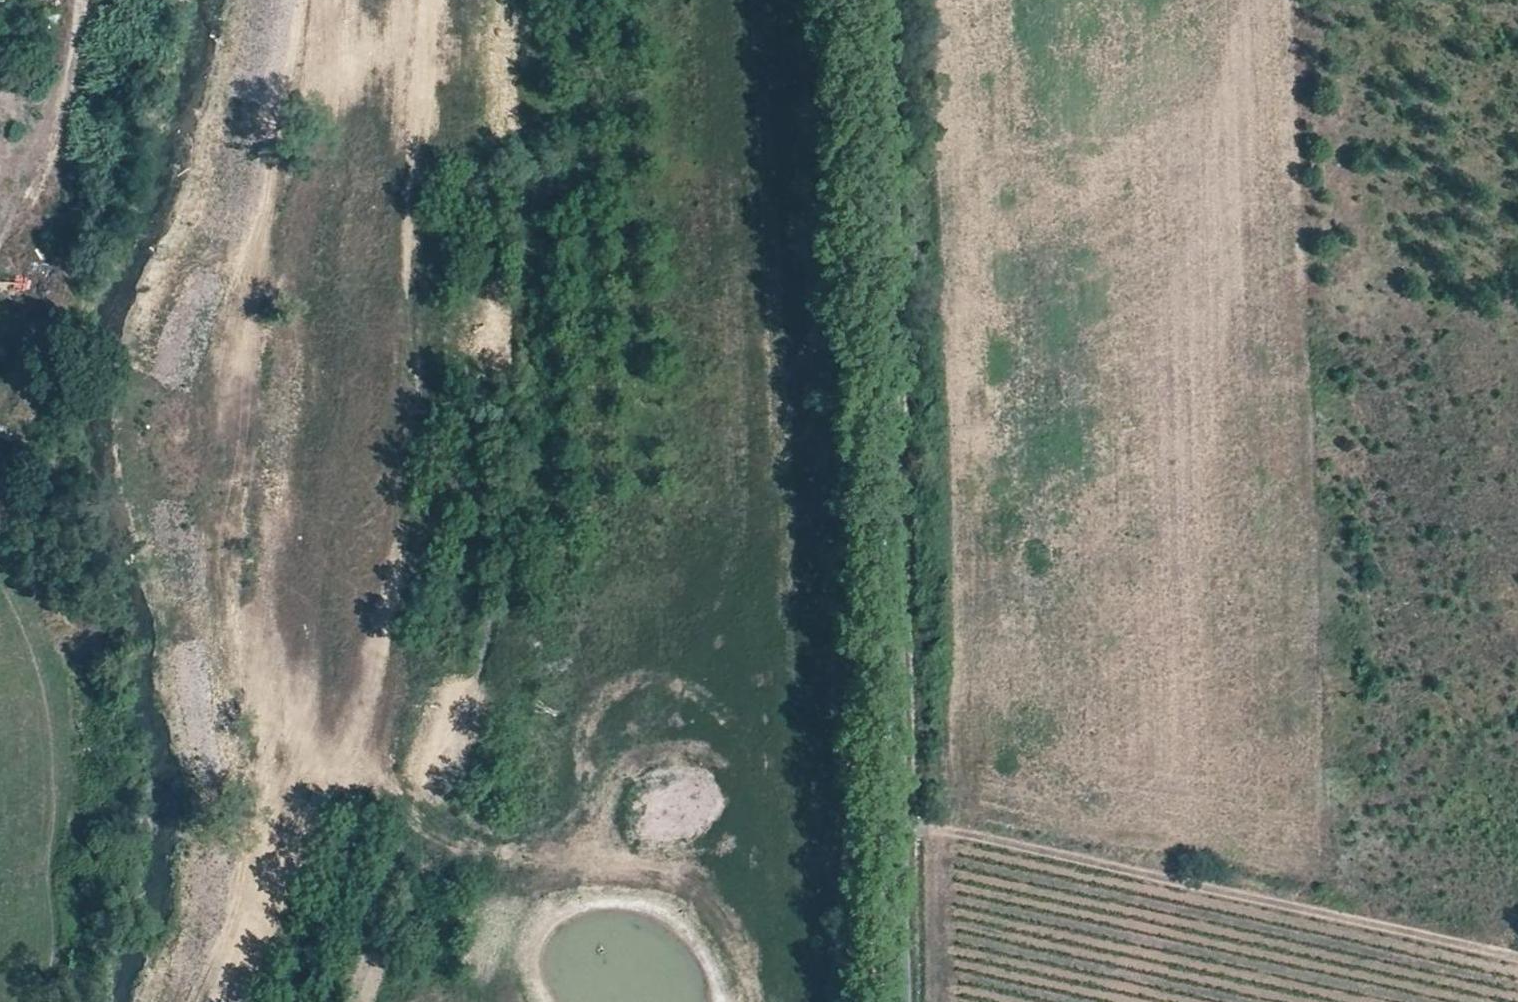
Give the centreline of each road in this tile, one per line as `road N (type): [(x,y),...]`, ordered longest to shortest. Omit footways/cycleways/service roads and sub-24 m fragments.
road 1 (tertiary): [(903,1001),(910,575),(903,235),(885,0)]
road 2 (track): [(1517,959),(907,822)]

